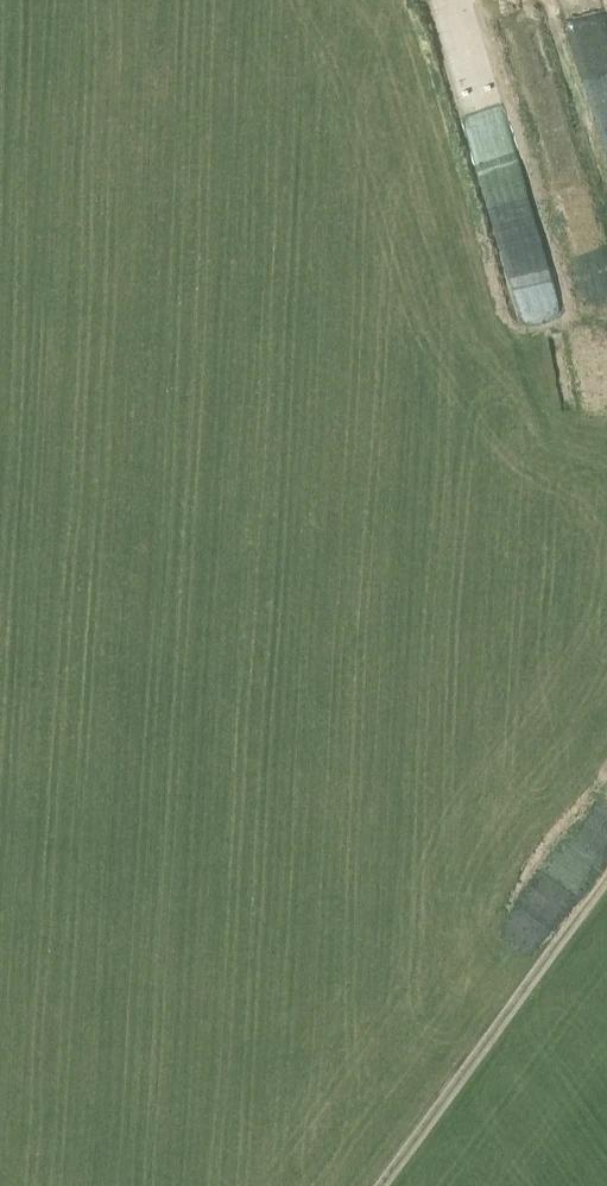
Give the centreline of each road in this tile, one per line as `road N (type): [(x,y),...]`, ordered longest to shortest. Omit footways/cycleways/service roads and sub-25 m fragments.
road 1 (track): [(606,878),(390,1185)]

